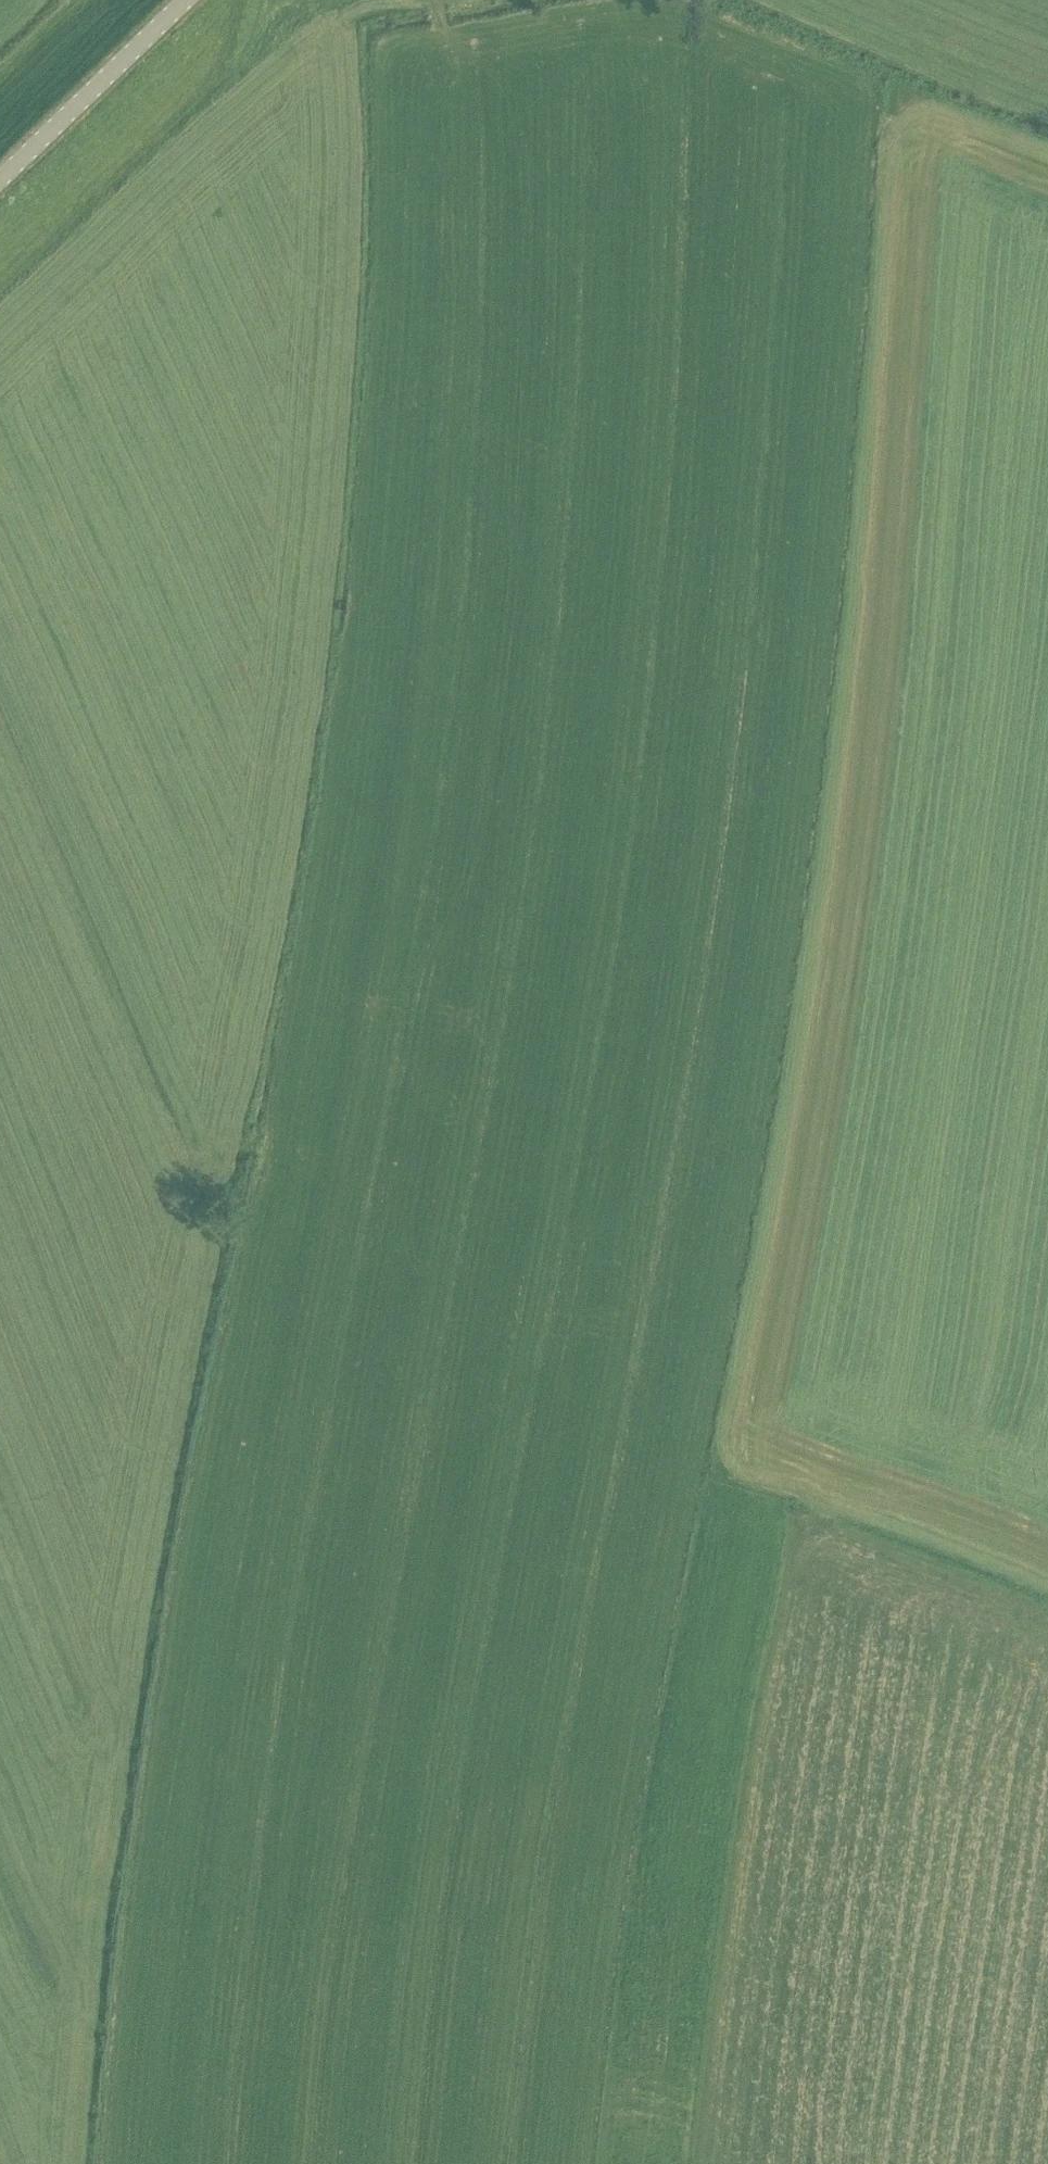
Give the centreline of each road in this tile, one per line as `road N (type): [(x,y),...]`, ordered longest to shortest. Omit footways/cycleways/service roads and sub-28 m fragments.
road 1 (unclassified): [(186,0),(0,179)]

